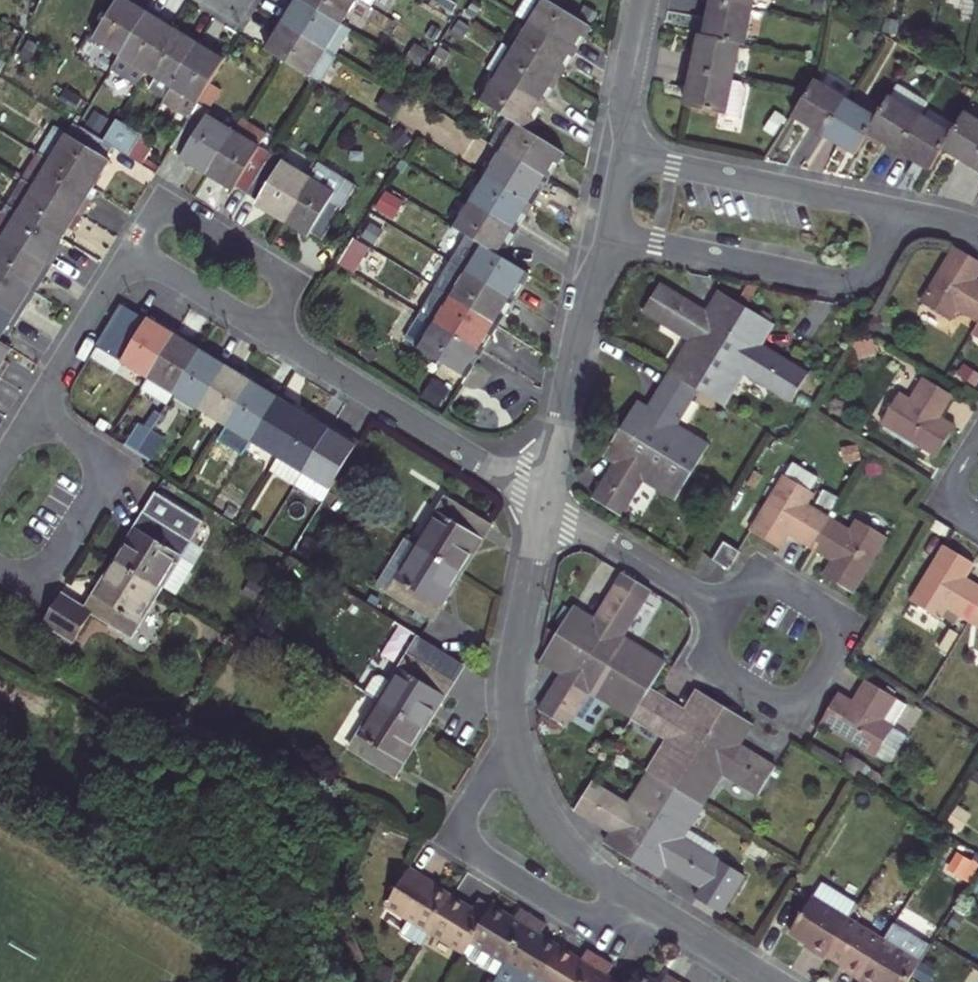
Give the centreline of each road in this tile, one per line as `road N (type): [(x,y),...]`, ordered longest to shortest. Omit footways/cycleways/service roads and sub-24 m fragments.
road 1 (residential): [(729,613),(700,661),(794,718),(852,623),(757,566)]
road 2 (residential): [(610,233),(847,281),(866,272),(903,212)]
road 3 (residential): [(544,501),(263,331)]
road 4 (residential): [(513,743),(450,838),(575,912),(632,896)]
road 5 (residential): [(903,212),(625,155)]
road 6 (residential): [(610,233),(586,304),(544,501)]
road 7 (residential): [(134,252),(165,202),(294,279),(263,331)]
road 8 (residential): [(544,501),(511,673),(513,743)]
road 9 (residential): [(544,501),(729,613)]
road 10 (residential): [(513,743),(547,821),(632,896)]
road 11 (residential): [(134,252),(34,417)]
road 12 (residential): [(0,572),(30,591),(111,466)]
road 13 (residential): [(632,896),(772,981)]
road 14 (residential): [(625,155),(625,102),(644,0)]
road 15 (residential): [(263,331),(134,252)]

